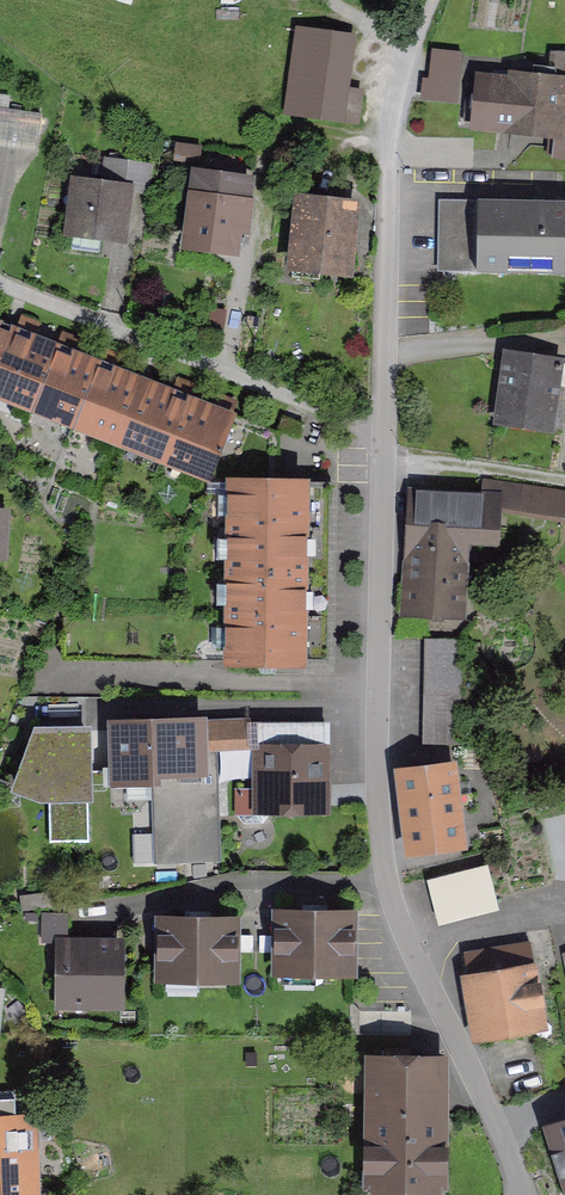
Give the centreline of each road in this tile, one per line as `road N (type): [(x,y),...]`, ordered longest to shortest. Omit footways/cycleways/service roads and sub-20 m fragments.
road 1 (residential): [(381,431),(376,792),(389,881),(524,1194)]
road 2 (residential): [(0,286),(381,431)]
road 3 (residential): [(416,51),(387,154),(381,431)]

